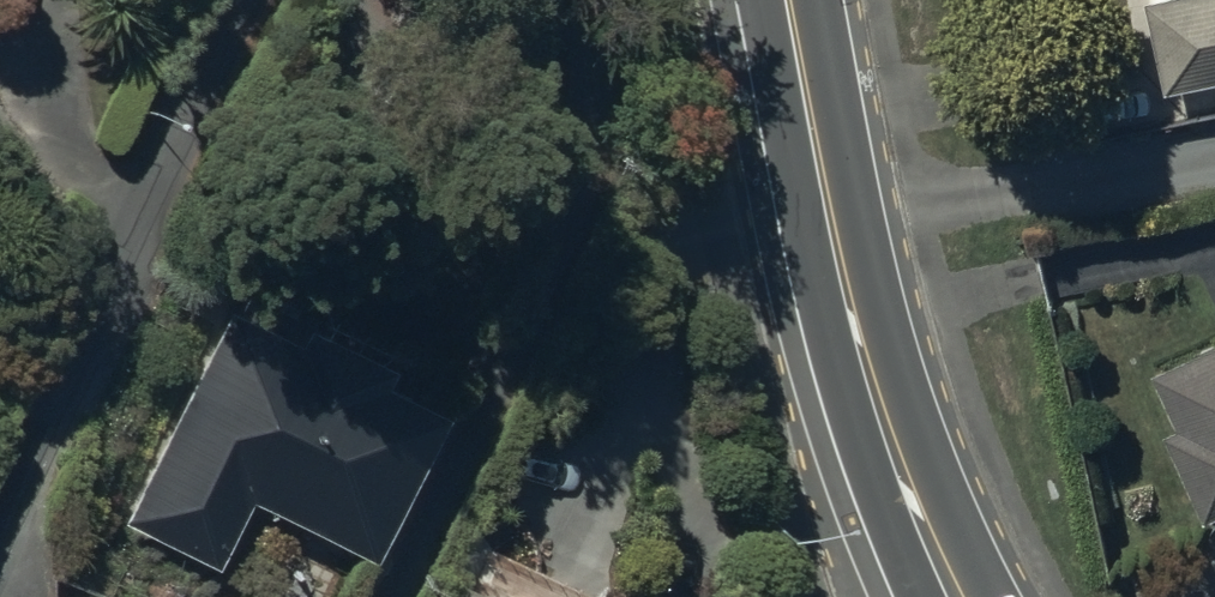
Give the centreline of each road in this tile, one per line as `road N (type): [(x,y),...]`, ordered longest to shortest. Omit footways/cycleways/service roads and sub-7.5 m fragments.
road 1 (residential): [(758,0),(634,67),(395,596)]
road 2 (secondary): [(957,596),(906,483),(868,362),(786,0)]
road 3 (residential): [(0,534),(241,0)]

